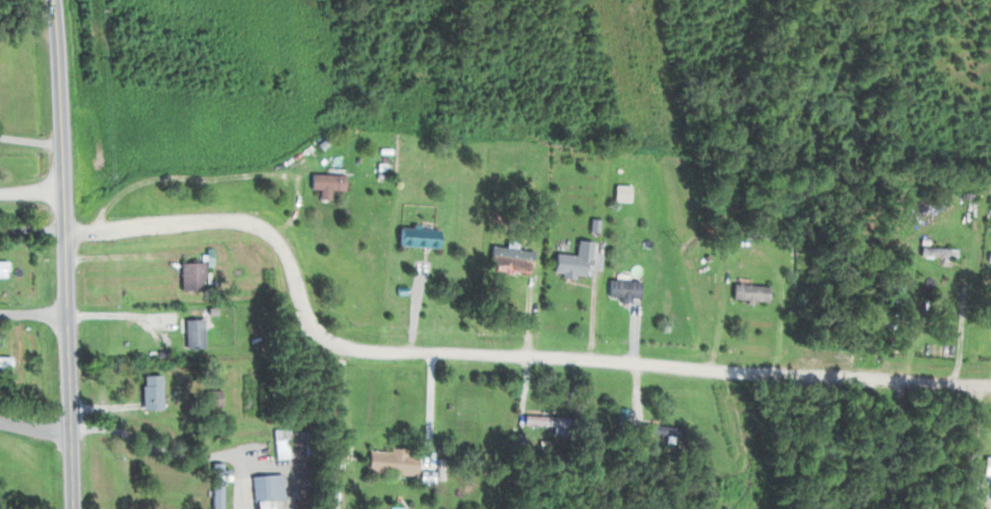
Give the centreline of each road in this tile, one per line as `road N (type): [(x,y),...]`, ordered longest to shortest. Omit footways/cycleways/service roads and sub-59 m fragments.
road 1 (residential): [(66,227),(250,221),(290,256),(312,330),(347,347),(990,386)]
road 2 (primary): [(73,508),(56,0)]

